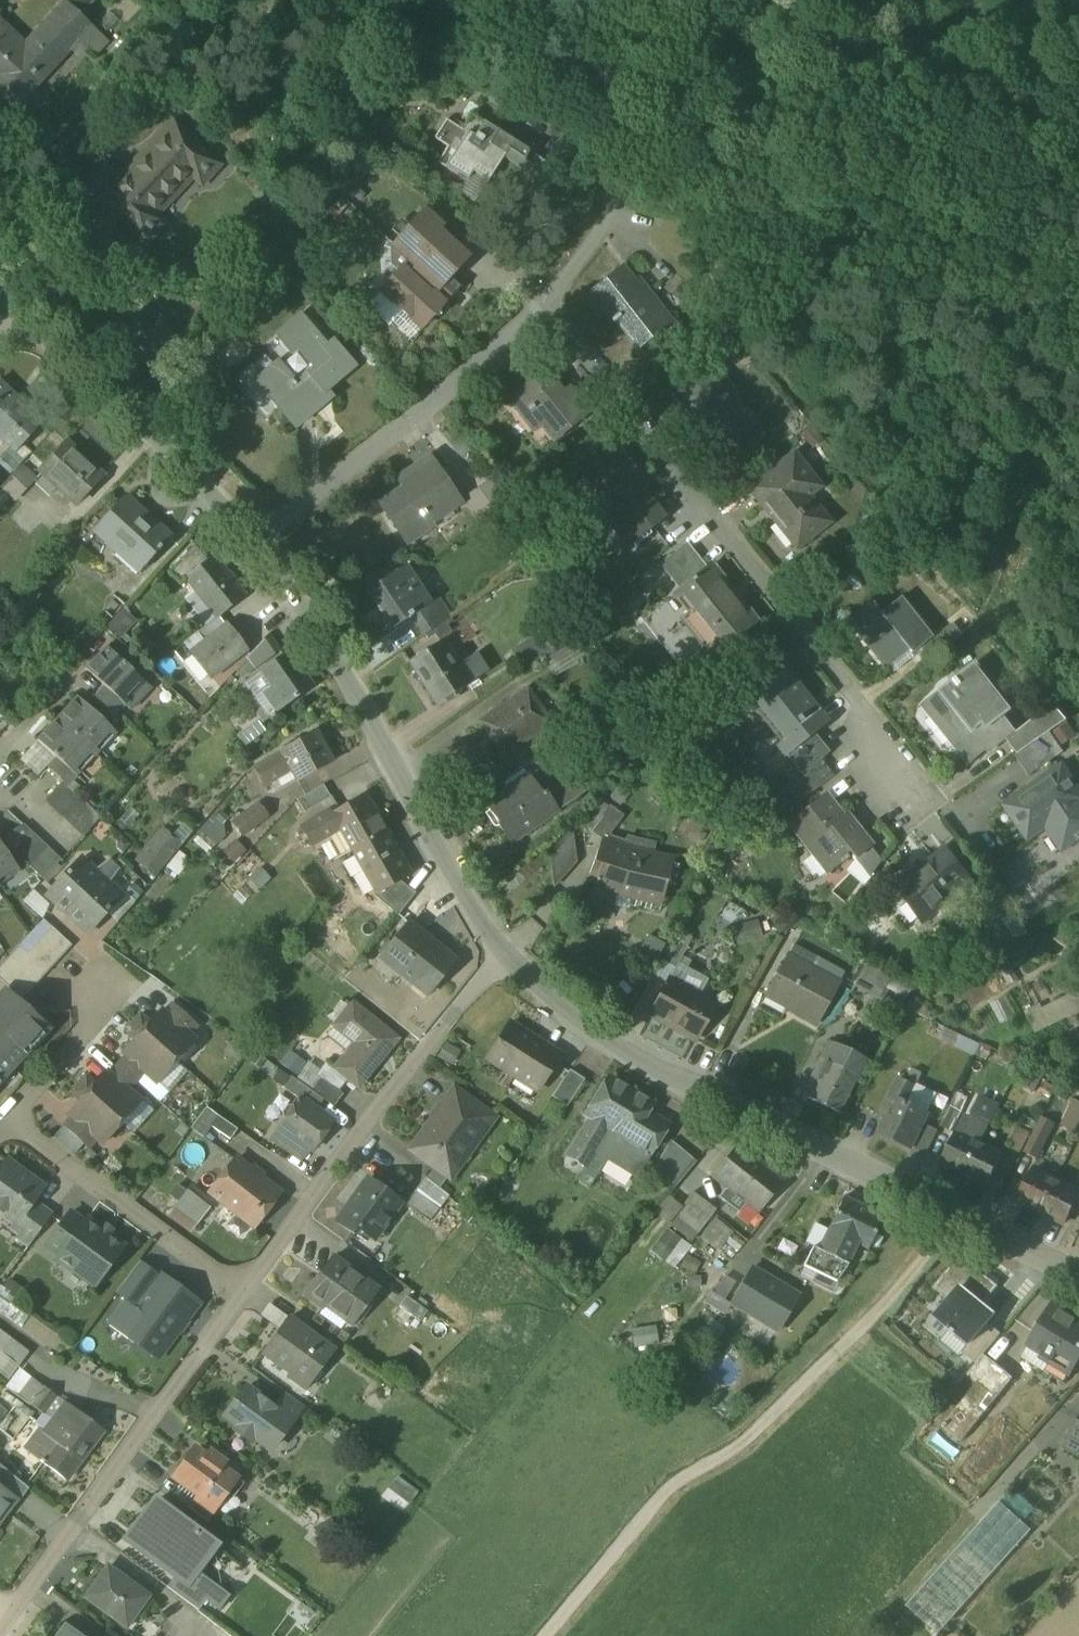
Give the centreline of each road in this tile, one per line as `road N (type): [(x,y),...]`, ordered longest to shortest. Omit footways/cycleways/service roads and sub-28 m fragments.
road 1 (unclassified): [(1078,1273),(616,1049),(501,954)]
road 2 (unclassified): [(541,304),(855,700),(891,783)]
road 3 (track): [(548,1635),(677,1483),(727,1460),(881,1313),(958,1214)]
road 4 (unclassified): [(501,954),(258,536)]
road 5 (unclassified): [(240,1290),(501,954)]
road 6 (unclassified): [(0,1625),(240,1290)]
road 7 (unclassified): [(258,536),(439,409),(541,304)]
road 8 (unclassified): [(258,536),(118,382),(12,300)]
road 9 (residential): [(240,1290),(13,1120)]
road 10 (residential): [(13,1120),(82,1031),(99,989)]
road 11 (unclassified): [(541,304),(616,183)]

